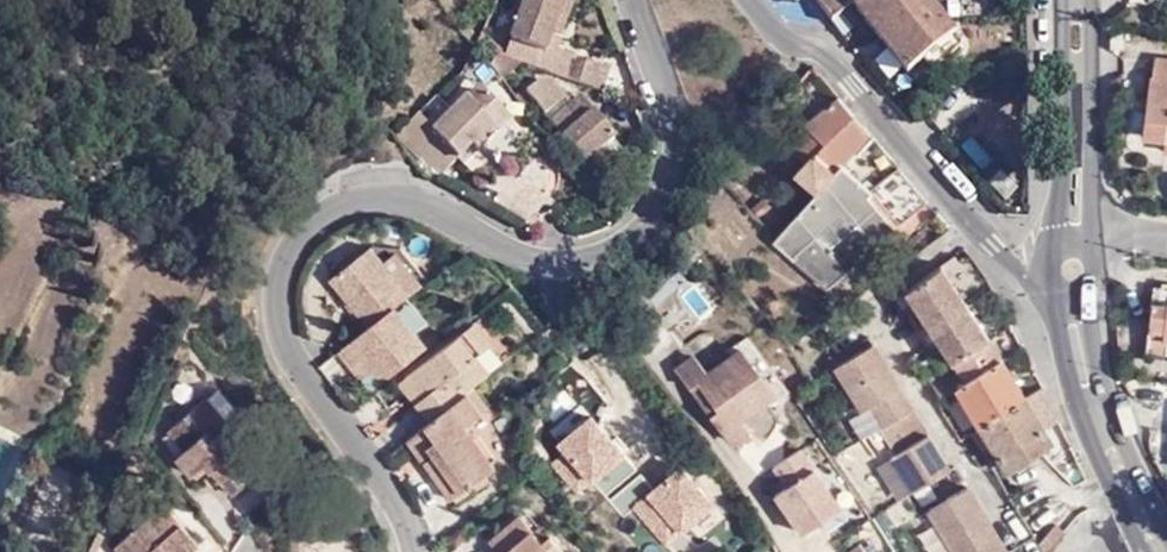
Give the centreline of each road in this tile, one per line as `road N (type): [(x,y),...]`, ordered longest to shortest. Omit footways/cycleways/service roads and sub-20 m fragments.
road 1 (residential): [(644,0),(672,152),(663,207),(585,259),(423,193),(359,196),(314,232),(285,270),(278,308),(292,358),(403,498),(419,551)]
road 2 (residential): [(765,0),(990,237)]
road 3 (tertiary): [(1140,482),(1094,357),(1083,243)]
road 4 (tertiary): [(1060,0),(1056,225)]
road 5 (tertiary): [(1056,287),(1082,421),(1115,492)]
road 6 (tertiary): [(1083,206),(1086,0)]

